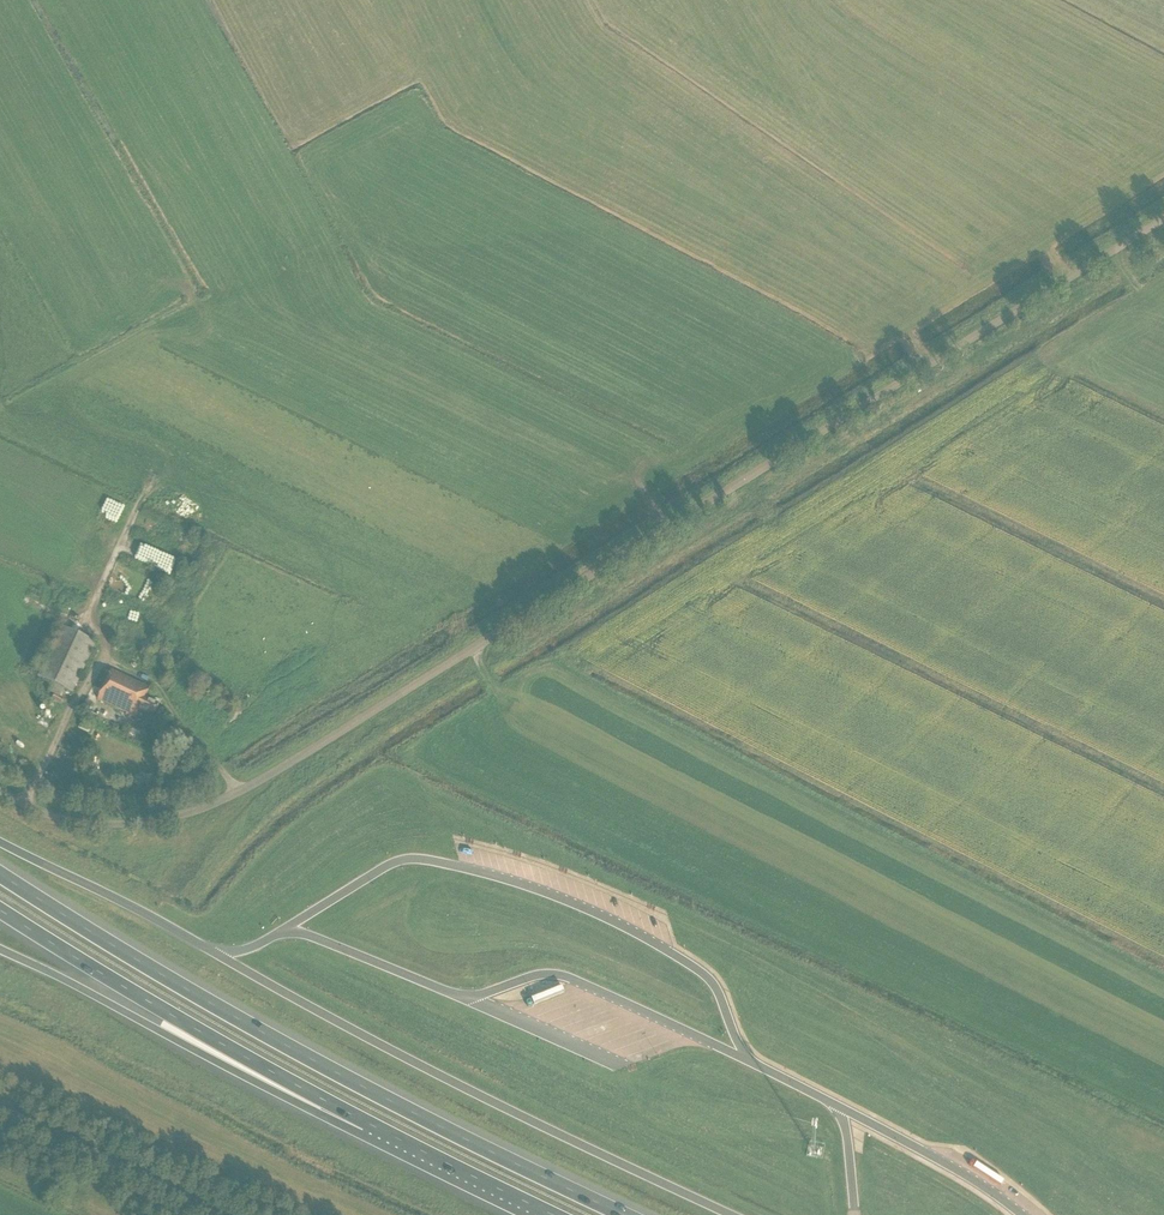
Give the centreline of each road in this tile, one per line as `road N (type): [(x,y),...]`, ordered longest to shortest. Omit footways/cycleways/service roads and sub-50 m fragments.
road 1 (unclassified): [(1096,262),(222,805),(117,828),(75,825),(0,799)]
road 2 (motorway): [(624,1214),(234,1019),(0,875)]
road 3 (motorway): [(0,910),(405,1144)]
road 4 (motorway): [(0,950),(358,1135),(405,1144)]
road 5 (tertiary): [(219,1214),(0,1111)]
road 6 (motorway): [(214,954),(0,845)]
road 7 (motorway): [(405,1144),(544,1214)]

